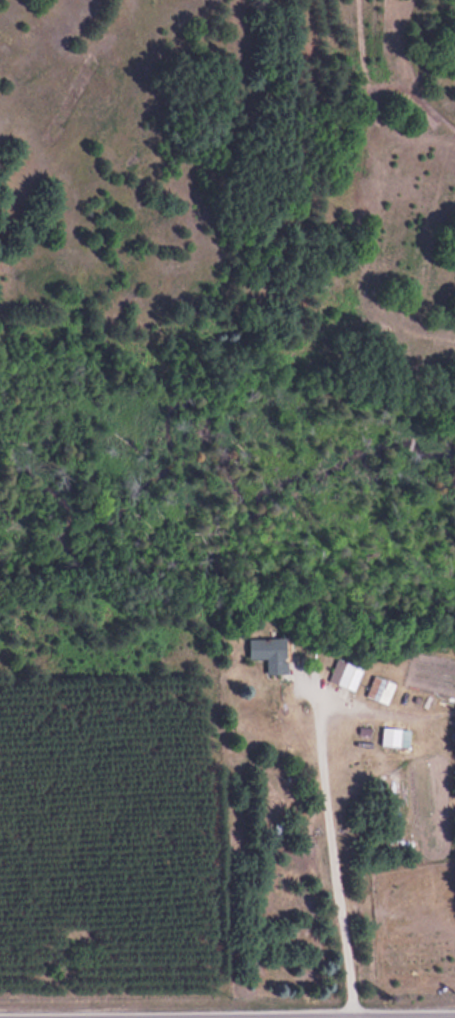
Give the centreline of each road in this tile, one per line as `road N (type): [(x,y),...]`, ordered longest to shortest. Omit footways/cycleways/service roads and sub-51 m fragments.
road 1 (residential): [(454,1008),(0,999)]

